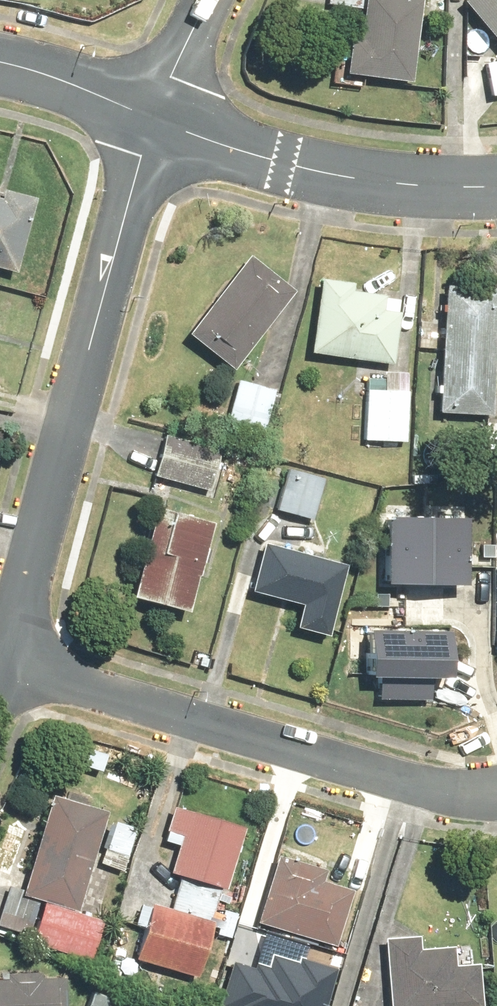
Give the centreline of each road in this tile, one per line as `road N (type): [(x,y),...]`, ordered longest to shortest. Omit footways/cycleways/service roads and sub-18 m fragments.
road 1 (residential): [(12,657),(153,121)]
road 2 (residential): [(496,786),(453,785),(12,657)]
road 3 (tertiary): [(496,183),(411,182),(283,158),(153,121)]
road 4 (tertiary): [(153,121),(0,62)]
road 5 (residential): [(210,0),(153,121)]

